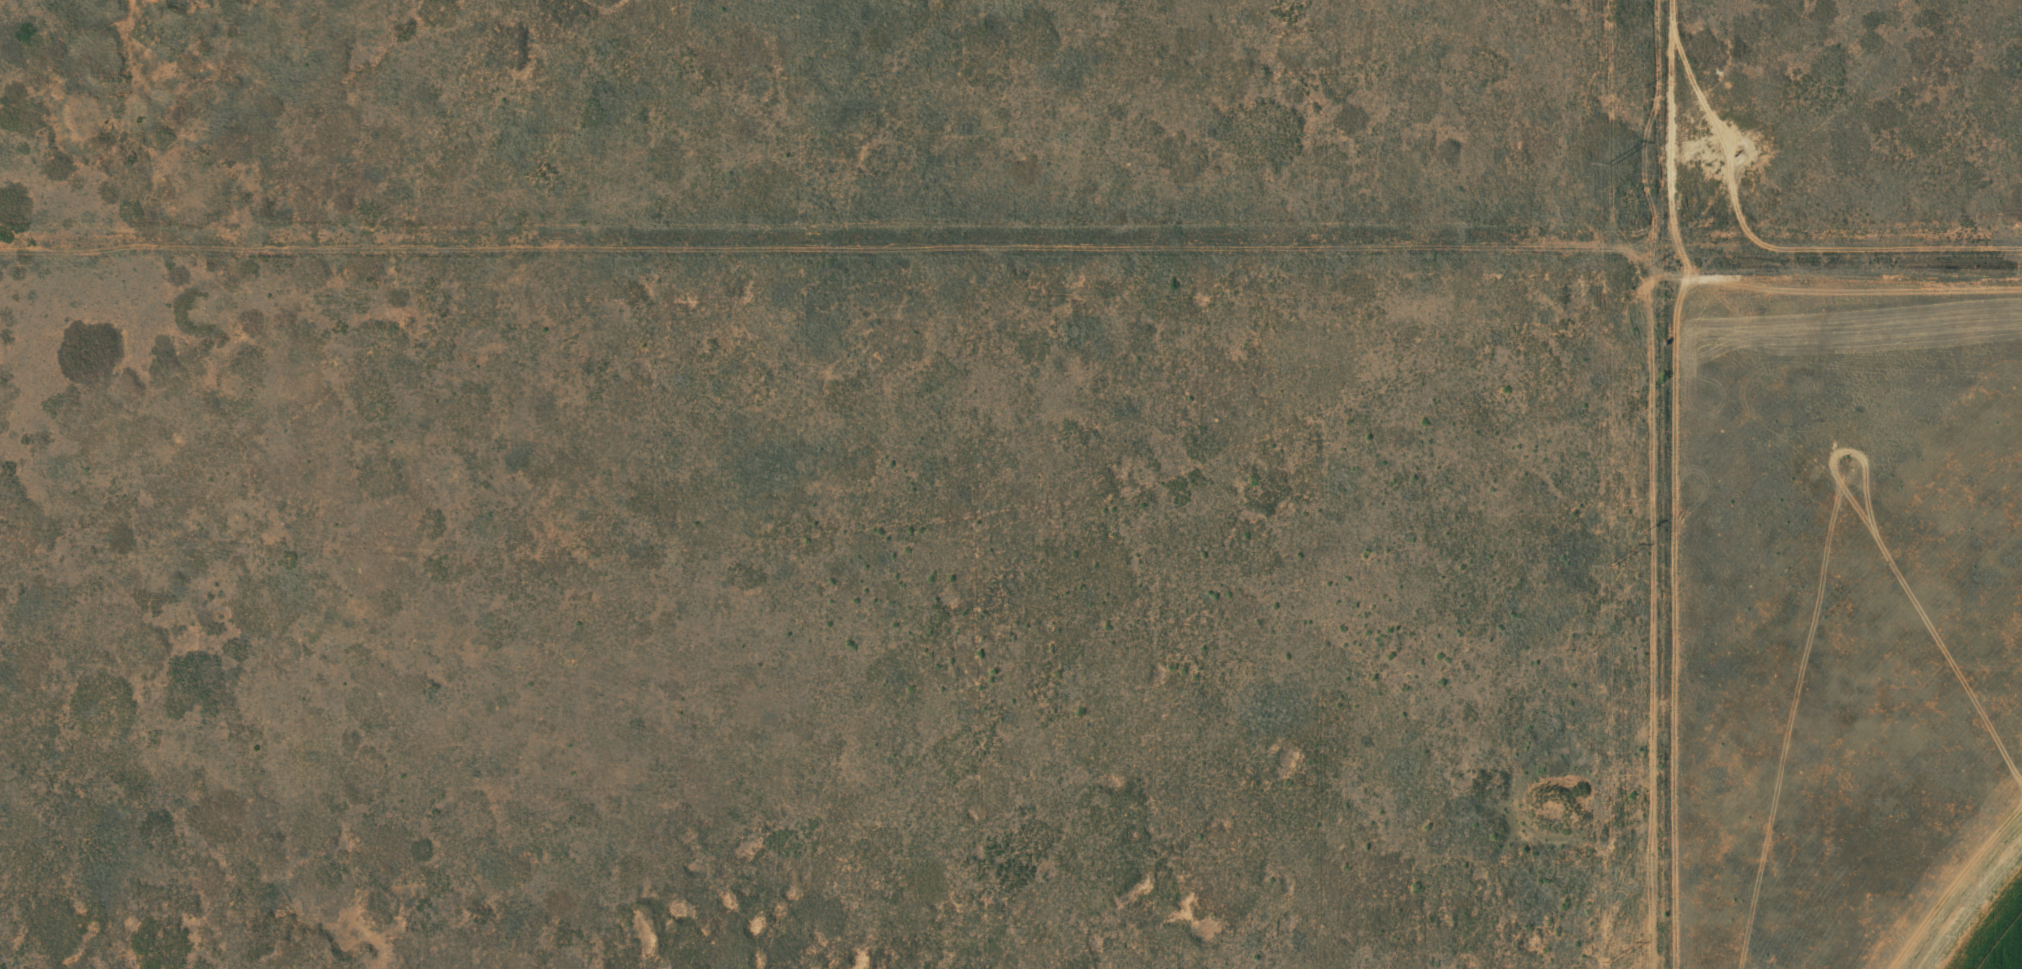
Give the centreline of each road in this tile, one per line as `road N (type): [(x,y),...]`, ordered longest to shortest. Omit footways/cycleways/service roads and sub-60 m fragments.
road 1 (track): [(1653,0),(1645,330),(1325,434),(880,541),(359,572),(0,555)]
road 2 (track): [(1656,968),(1645,330)]
road 3 (track): [(2021,228),(1653,225)]

